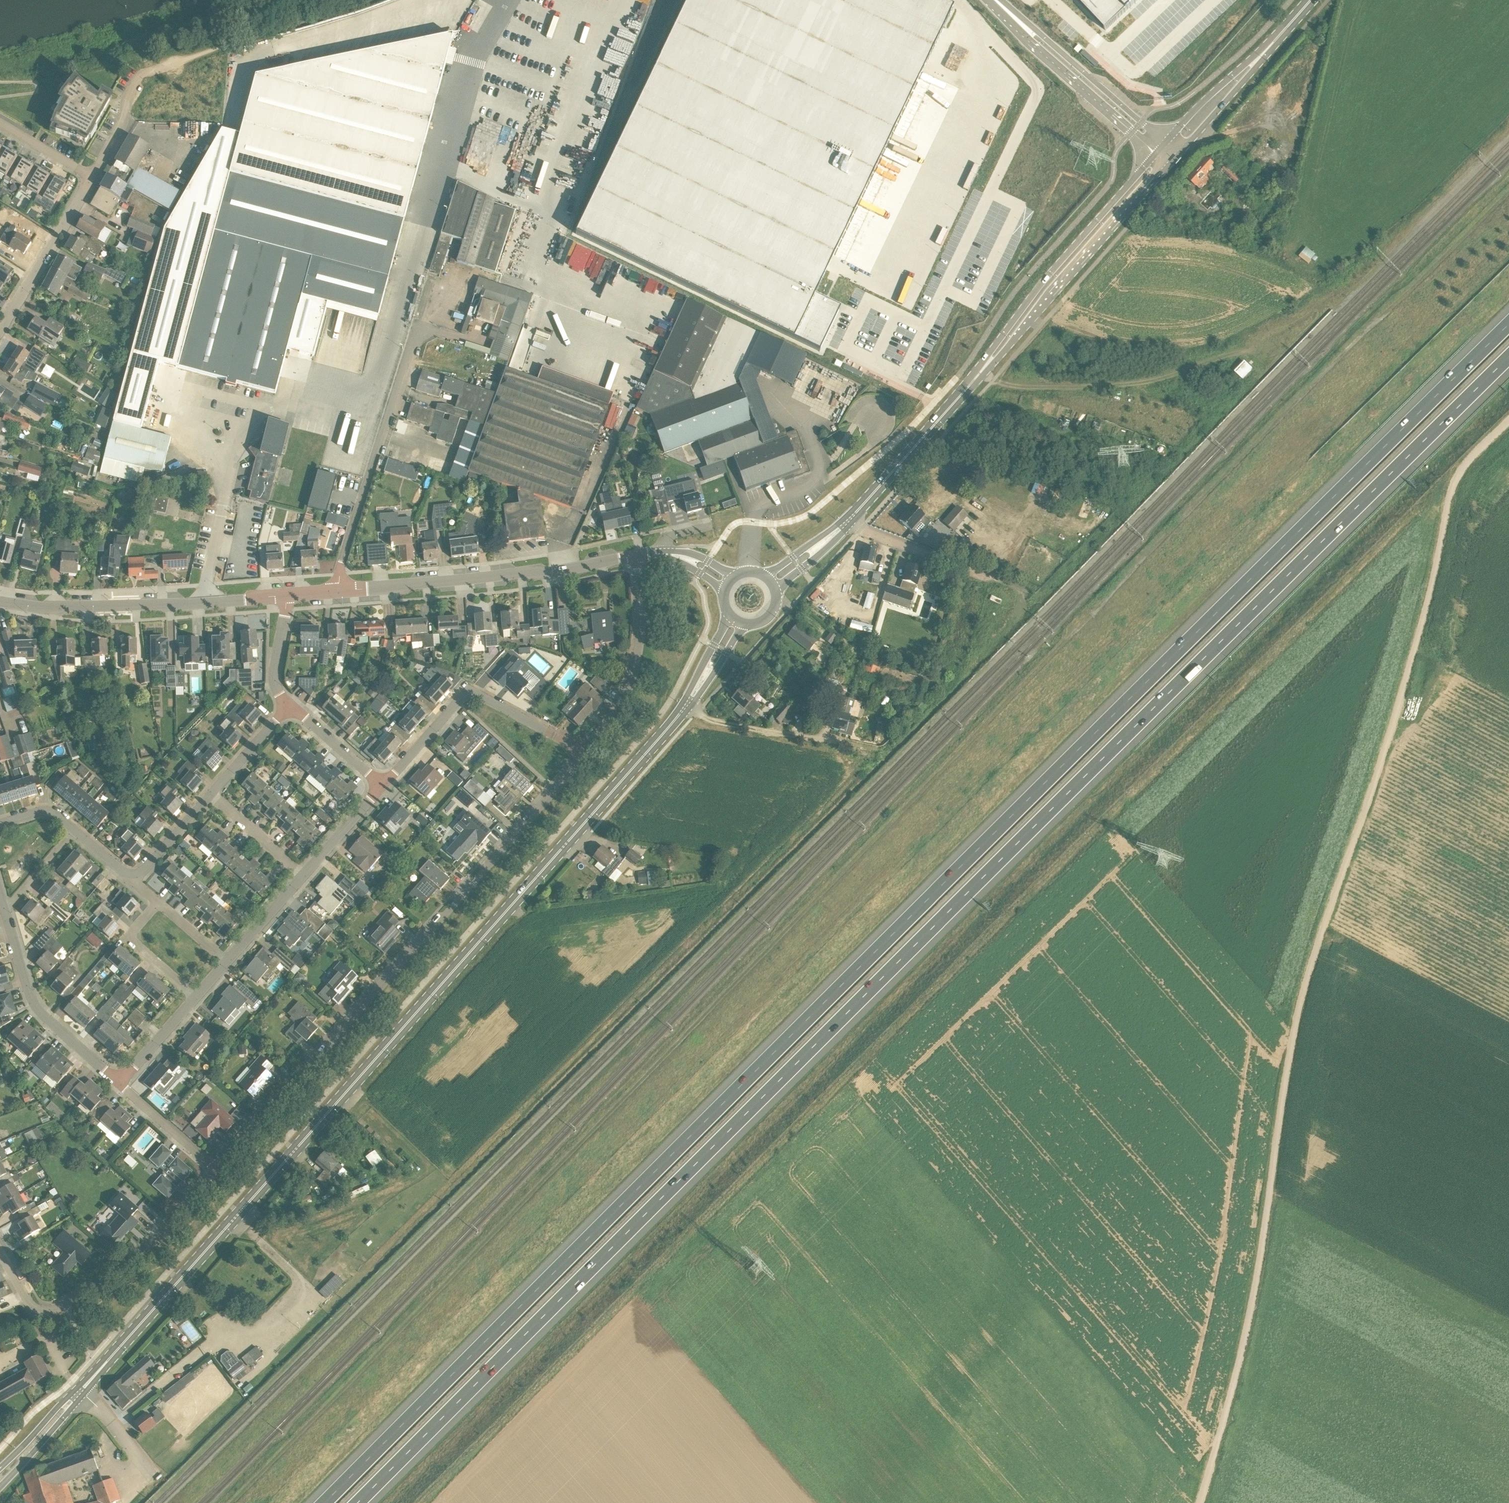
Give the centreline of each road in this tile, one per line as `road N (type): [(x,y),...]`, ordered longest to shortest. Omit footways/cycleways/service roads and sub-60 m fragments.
road 1 (motorway): [(1508,325),(324,1502)]
road 2 (motorway): [(359,1502),(1508,362)]
road 3 (track): [(1199,1502),(1258,1269),(1297,1015),(1432,593),(1452,480),(1508,422)]
road 4 (secondary): [(80,1391),(686,707)]
road 5 (track): [(1016,693),(1508,194)]
road 6 (residential): [(218,1171),(586,756)]
road 7 (residential): [(340,590),(341,568),(437,287)]
road 8 (tertiary): [(340,590),(552,573),(637,556)]
road 9 (tertiary): [(0,601),(44,608),(286,596)]
road 10 (secondary): [(981,372),(1174,160)]
road 11 (secondary): [(1156,153),(1039,286),(981,372)]
road 12 (residential): [(383,784),(463,696),(476,692),(586,756)]
road 13 (track): [(1005,385),(1153,380),(1258,347)]
road 14 (residential): [(43,1312),(130,1265),(218,1171)]
road 15 (track): [(368,0),(155,70)]
road 16 (unclassified): [(1166,143),(1000,3)]
road 17 (unclassified): [(1000,3),(1156,153)]
road 18 (residential): [(119,1083),(39,1012),(7,909)]
road 19 (residential): [(586,756),(632,682),(641,626),(637,556)]
road 20 (unclassified): [(1033,596),(851,517)]
road 21 (secondary): [(1174,160),(1302,10)]
road 22 (secondary): [(851,517),(981,372)]
road 23 (secondary): [(1302,10),(1166,143)]
road 24 (residential): [(0,330),(92,178)]
road 25 (unclassified): [(840,745),(686,707)]
road 26 (residential): [(198,998),(130,937),(159,904)]
road 27 (residential): [(218,1171),(119,1083)]
road 28 (residential): [(92,178),(141,75),(155,70)]
road 29 (secondary): [(0,1487),(80,1391)]
road 30 (residential): [(303,876),(383,784)]
road 31 (residential): [(303,876),(213,794)]
road 32 (residential): [(383,784),(289,707)]

